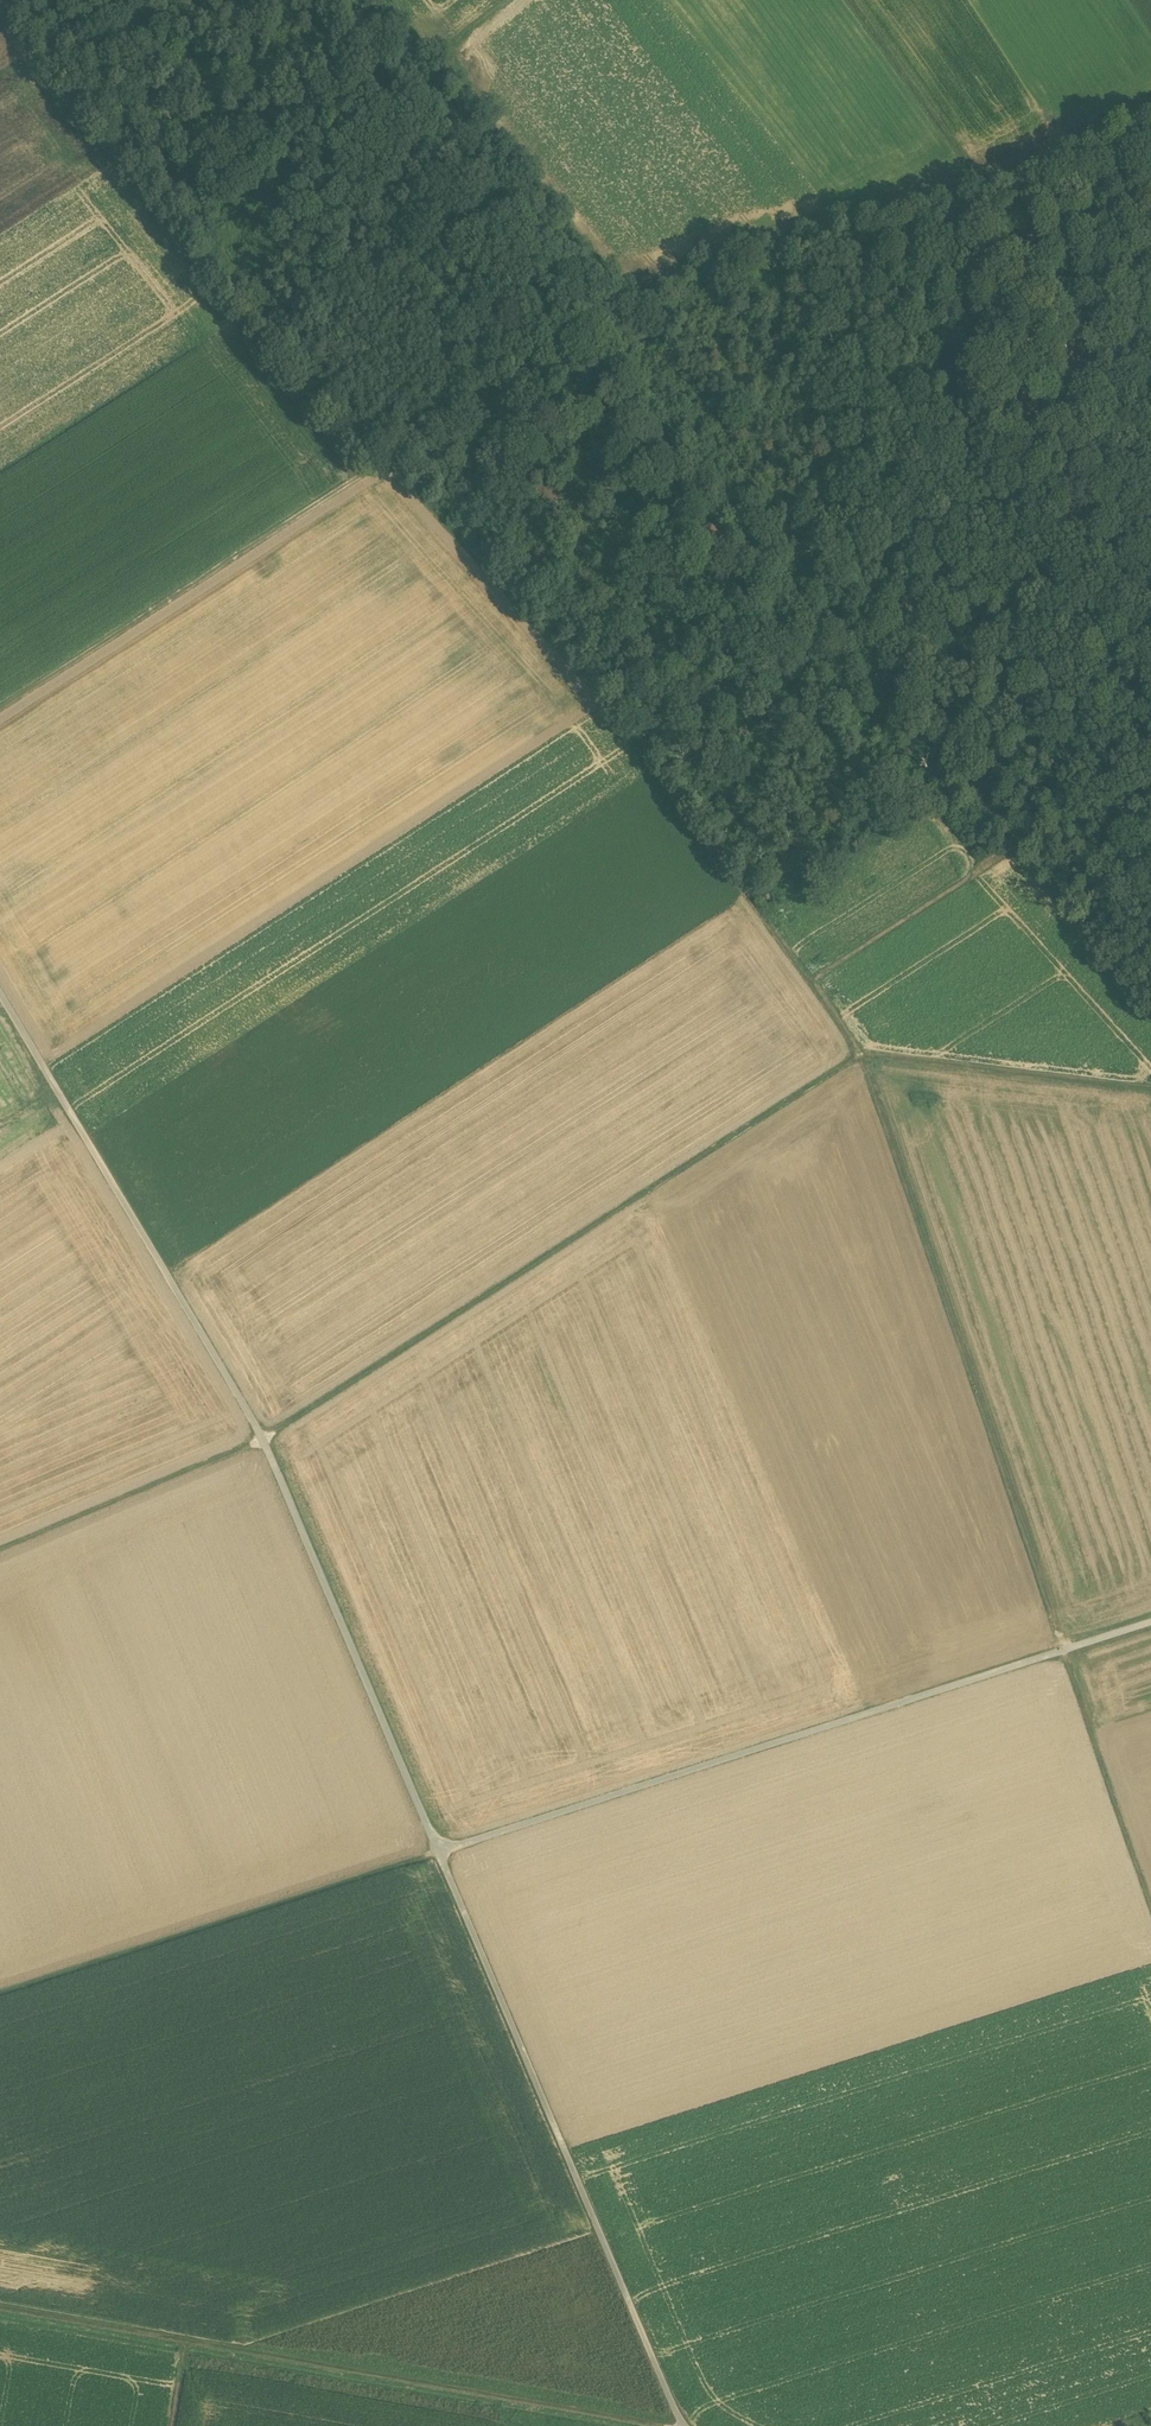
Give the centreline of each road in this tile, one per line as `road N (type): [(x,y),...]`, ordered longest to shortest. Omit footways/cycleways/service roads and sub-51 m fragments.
road 1 (track): [(0,992),(273,1445),(521,2018),(681,2425)]
road 2 (track): [(0,1561),(273,1445),(869,1060)]
road 3 (track): [(869,1060),(1150,1891)]
road 4 (track): [(395,453),(629,303),(735,248),(840,218),(988,198),(1150,118)]
road 5 (track): [(395,453),(675,779),(869,1060)]
road 6 (track): [(1150,1630),(446,1858)]
road 7 (track): [(0,2307),(658,2425)]
road 8 (track): [(0,3),(360,475)]
road 9 (track): [(0,2002),(446,1858)]
road 10 (track): [(0,710),(360,475)]
road 11 (track): [(394,0),(577,248),(629,303)]
road 12 (track): [(869,1060),(1150,1093)]
road 13 (track): [(988,198),(1150,392)]
road 14 (track): [(988,198),(849,0)]
road 15 (track): [(818,985),(1011,860)]
road 16 (track): [(1150,766),(1011,860)]

